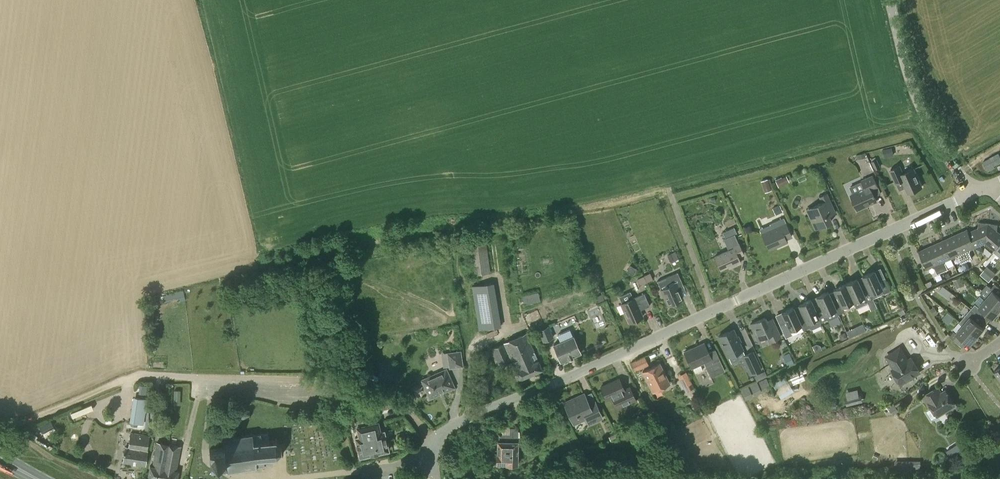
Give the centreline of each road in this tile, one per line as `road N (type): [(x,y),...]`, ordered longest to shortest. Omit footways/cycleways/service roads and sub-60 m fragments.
road 1 (tertiary): [(431,444),(463,421),(971,193)]
road 2 (residential): [(431,444),(400,404),(339,380),(146,376),(15,424)]
road 3 (unclassified): [(971,193),(913,91),(890,0)]
road 4 (track): [(667,187),(713,312)]

